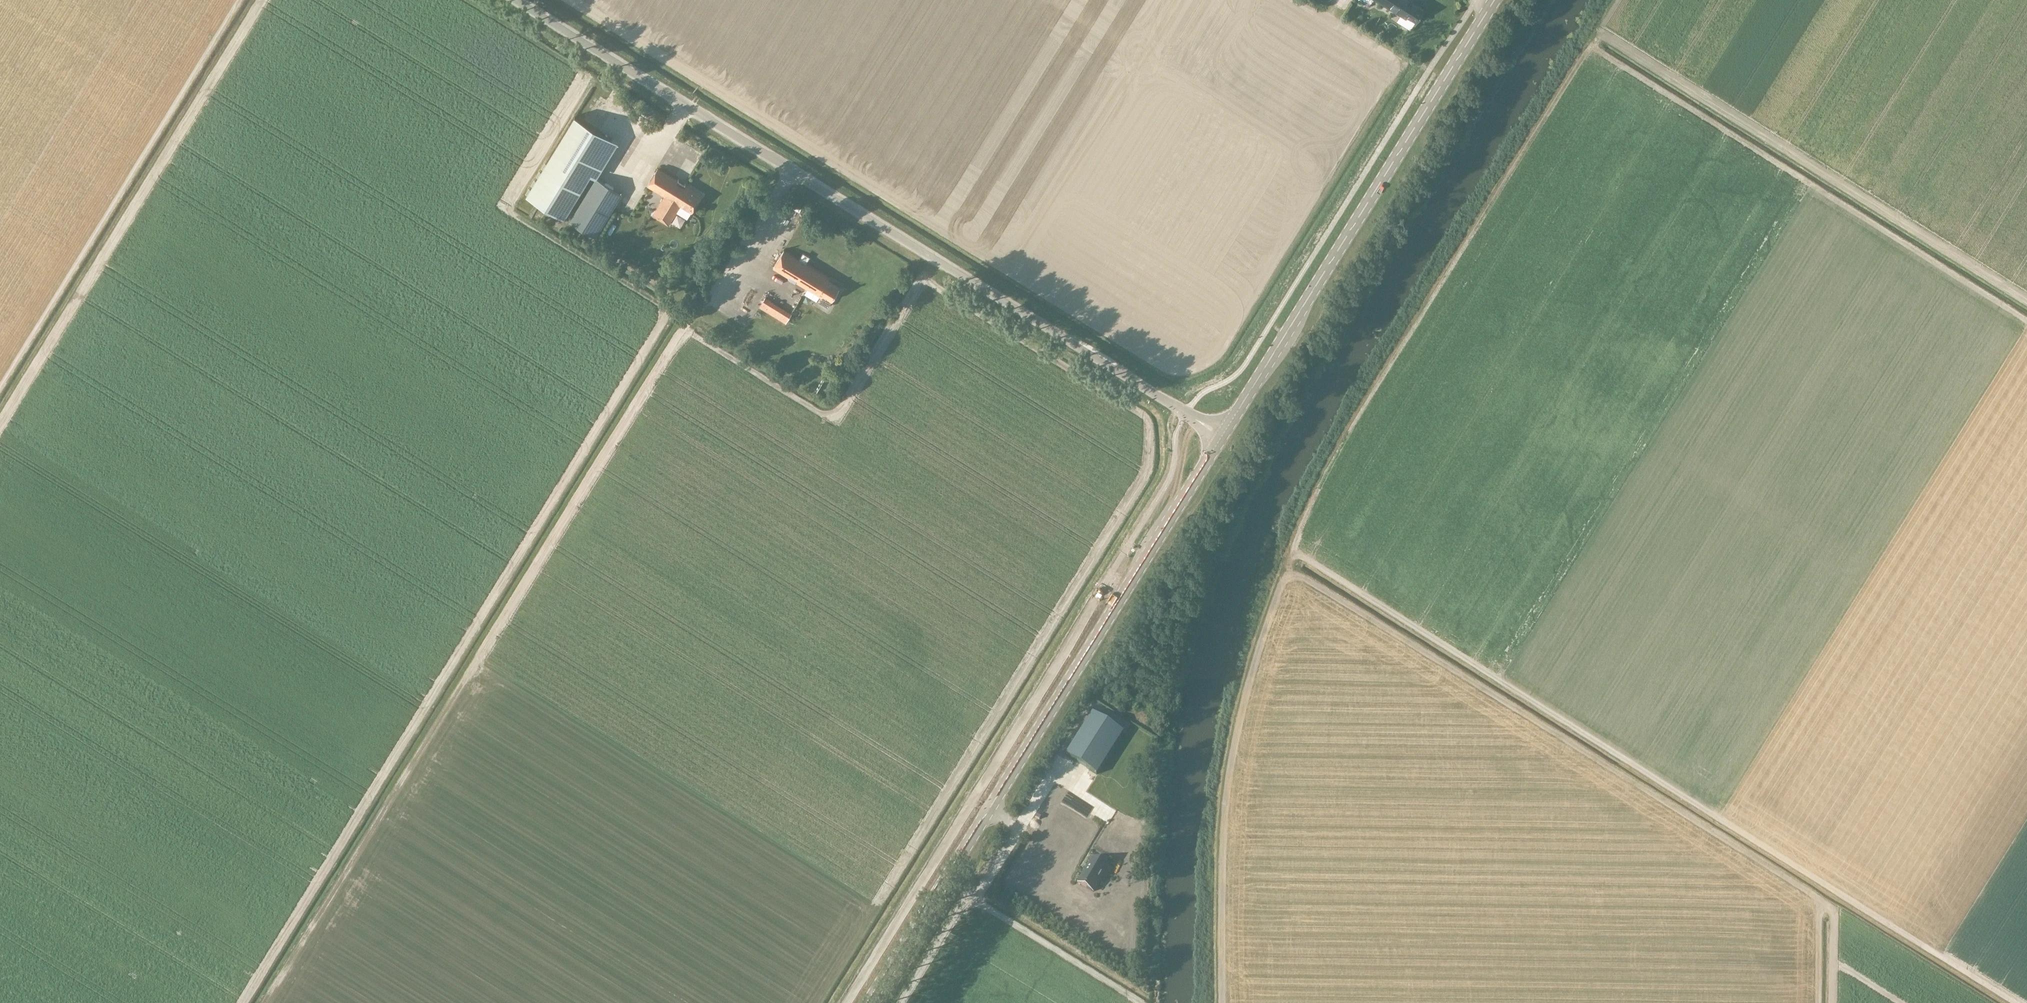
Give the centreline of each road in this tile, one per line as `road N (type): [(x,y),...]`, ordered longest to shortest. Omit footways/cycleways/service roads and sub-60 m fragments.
road 1 (unclassified): [(1195,419),(517,0)]
road 2 (secondary): [(868,1002),(1218,442)]
road 3 (secondary): [(1226,429),(1494,0)]

